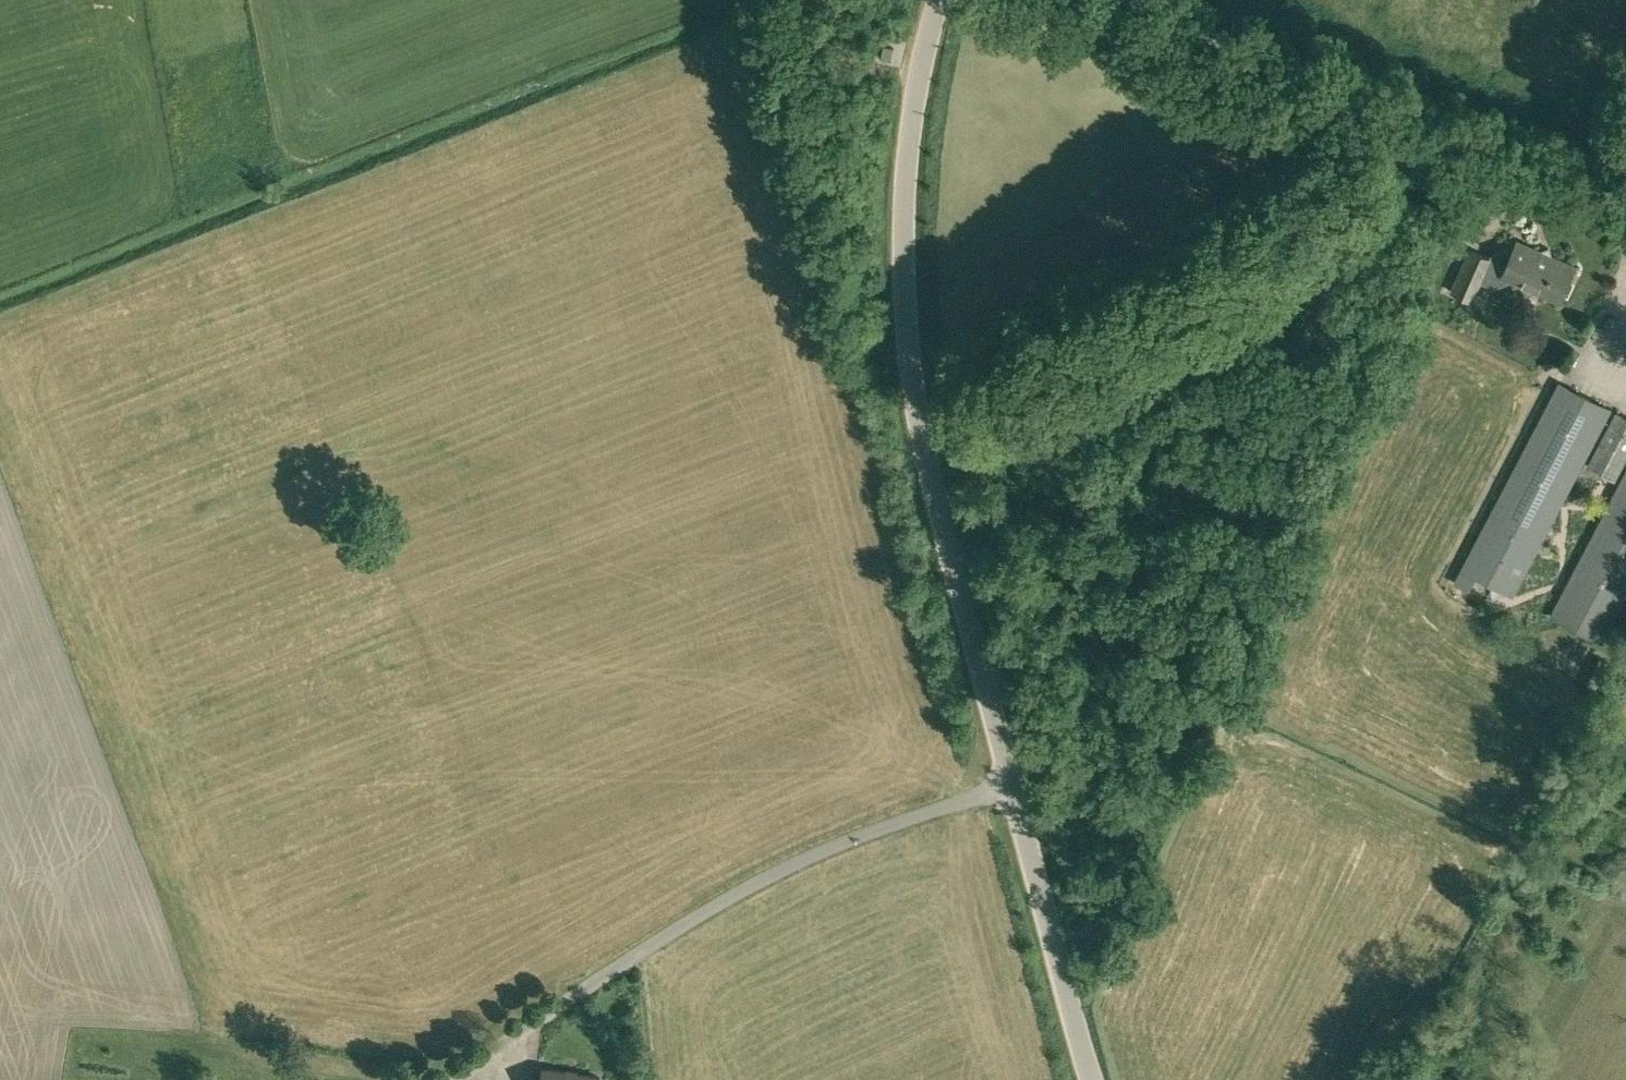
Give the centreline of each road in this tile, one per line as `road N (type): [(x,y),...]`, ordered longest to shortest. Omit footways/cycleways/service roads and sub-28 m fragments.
road 1 (unclassified): [(1012,783),(928,471),(909,351),(906,164),(935,0)]
road 2 (track): [(1625,214),(1105,0)]
road 3 (unclassified): [(565,996),(808,854),(1012,783)]
road 4 (unclassified): [(1093,1079),(1012,783)]
road 5 (track): [(464,1079),(565,996)]

